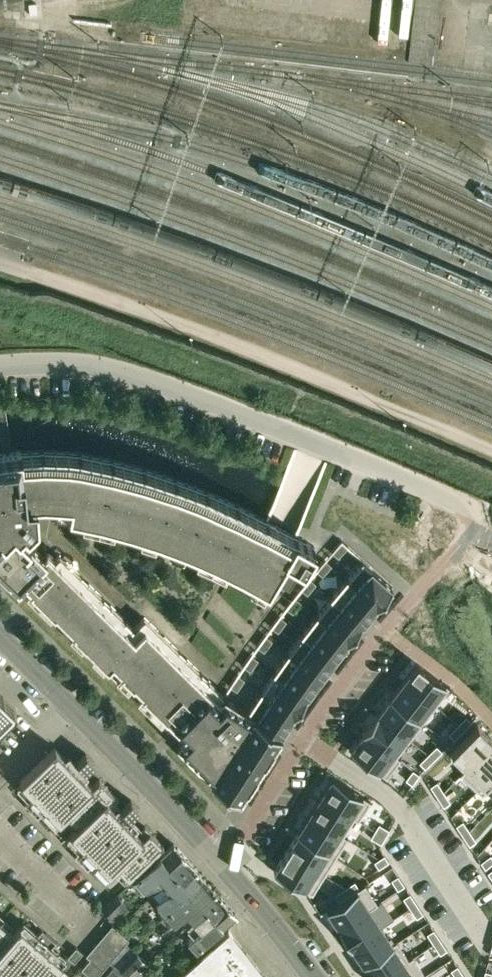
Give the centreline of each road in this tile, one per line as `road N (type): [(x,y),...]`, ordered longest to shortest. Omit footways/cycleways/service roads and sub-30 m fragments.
road 1 (residential): [(487,513),(135,375),(69,362),(0,366)]
road 2 (unclassified): [(223,867),(0,637)]
road 3 (residential): [(309,734),(487,513)]
road 4 (residential): [(490,941),(401,810),(309,734)]
road 5 (residential): [(223,867),(309,734)]
road 6 (unclassified): [(318,976),(223,867)]

